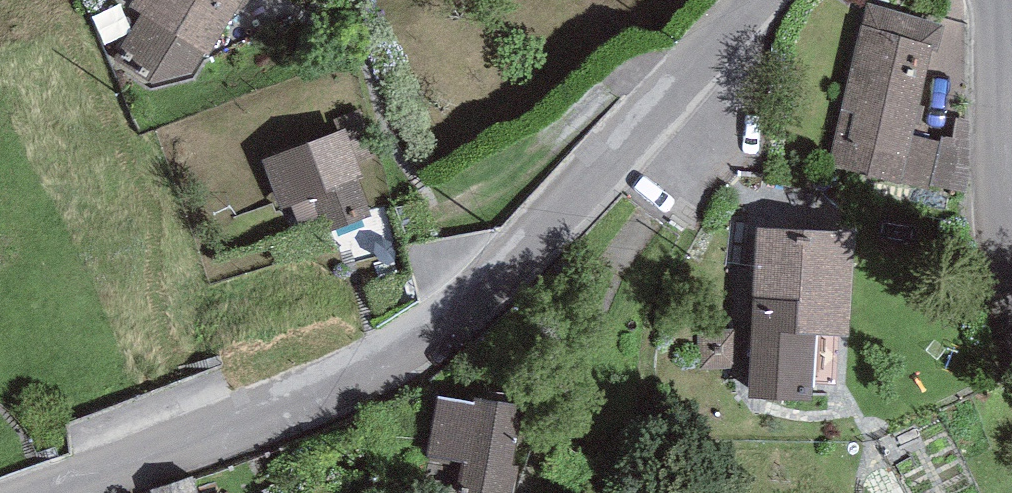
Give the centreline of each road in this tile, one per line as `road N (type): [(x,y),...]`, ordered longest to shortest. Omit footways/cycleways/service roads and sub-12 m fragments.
road 1 (tertiary): [(40,492),(348,385),(443,329),(518,261),(758,0)]
road 2 (tertiary): [(994,0),(997,218),(1011,291)]

